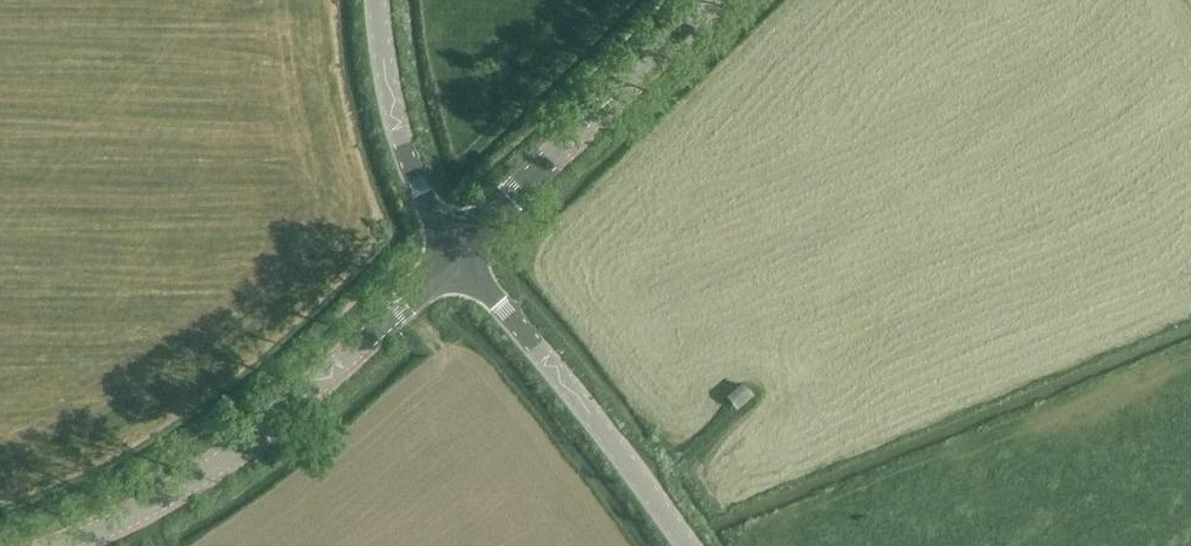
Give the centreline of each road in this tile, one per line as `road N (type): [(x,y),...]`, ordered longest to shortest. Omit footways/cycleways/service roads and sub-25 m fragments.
road 1 (tertiary): [(453,250),(361,347),(165,498),(59,545)]
road 2 (unclassified): [(687,545),(453,250)]
road 3 (tertiary): [(453,250),(717,0)]
road 4 (unclassified): [(453,250),(400,137),(377,0)]

